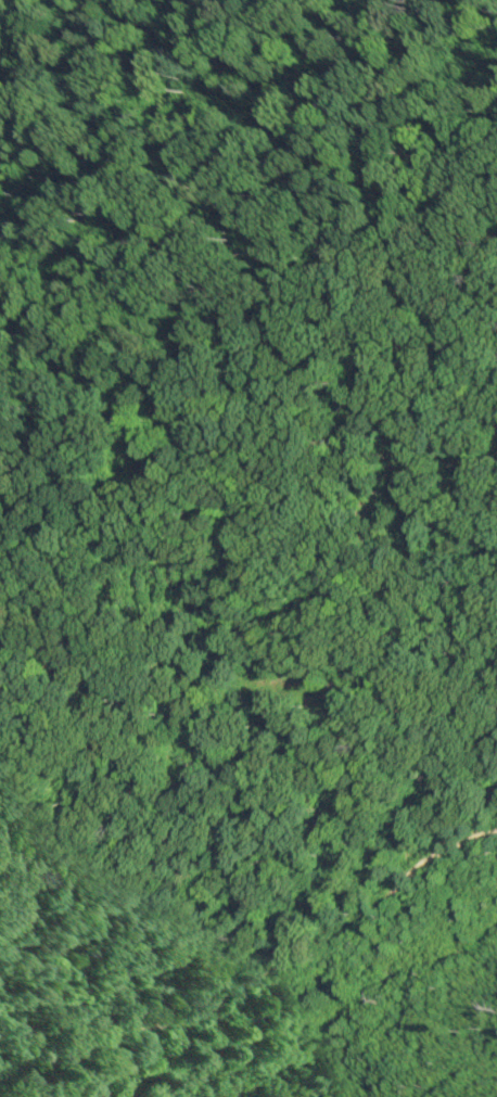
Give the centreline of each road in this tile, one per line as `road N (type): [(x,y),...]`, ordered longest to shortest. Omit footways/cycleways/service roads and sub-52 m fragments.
road 1 (track): [(70,1096),(87,1059),(380,894),(496,863)]

